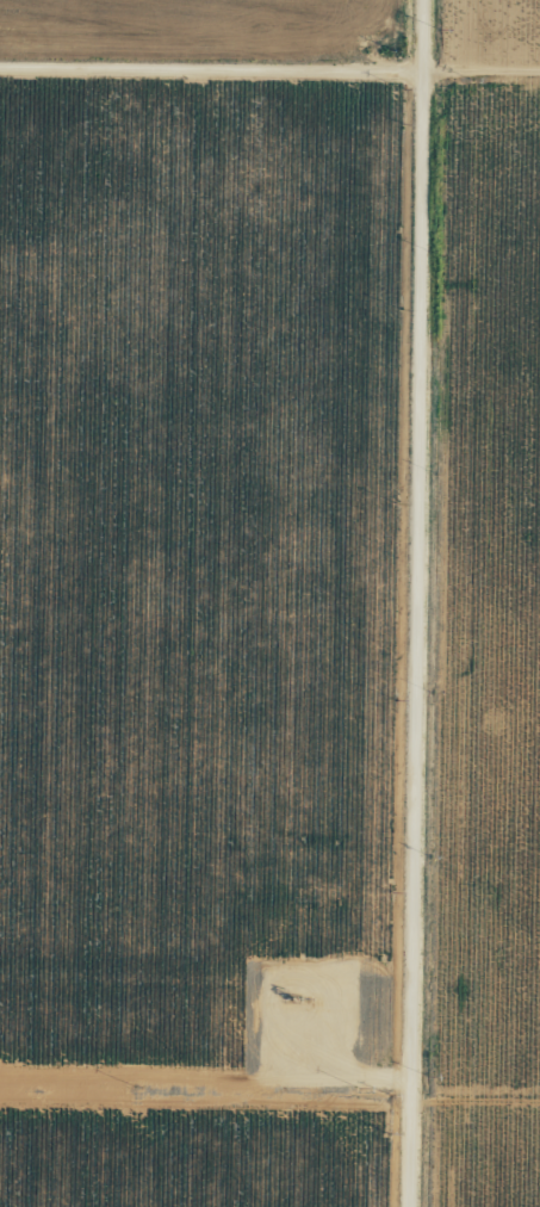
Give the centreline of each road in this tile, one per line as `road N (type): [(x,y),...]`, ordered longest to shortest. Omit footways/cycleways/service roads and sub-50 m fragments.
road 1 (residential): [(413,1206),(422,0)]
road 2 (residential): [(421,100),(0,94)]
road 3 (residential): [(415,994),(0,985)]

